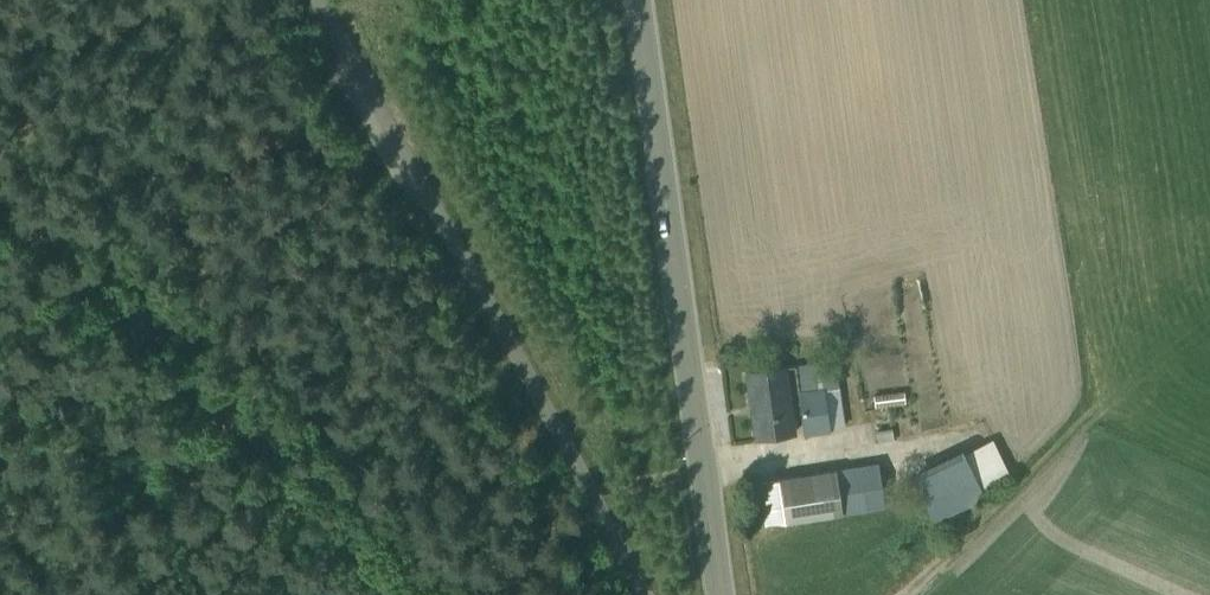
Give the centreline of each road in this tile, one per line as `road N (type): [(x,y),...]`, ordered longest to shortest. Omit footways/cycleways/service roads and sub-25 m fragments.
road 1 (unclassified): [(313,0),(645,594)]
road 2 (unclassified): [(641,0),(721,594)]
road 3 (track): [(0,202),(399,594)]

